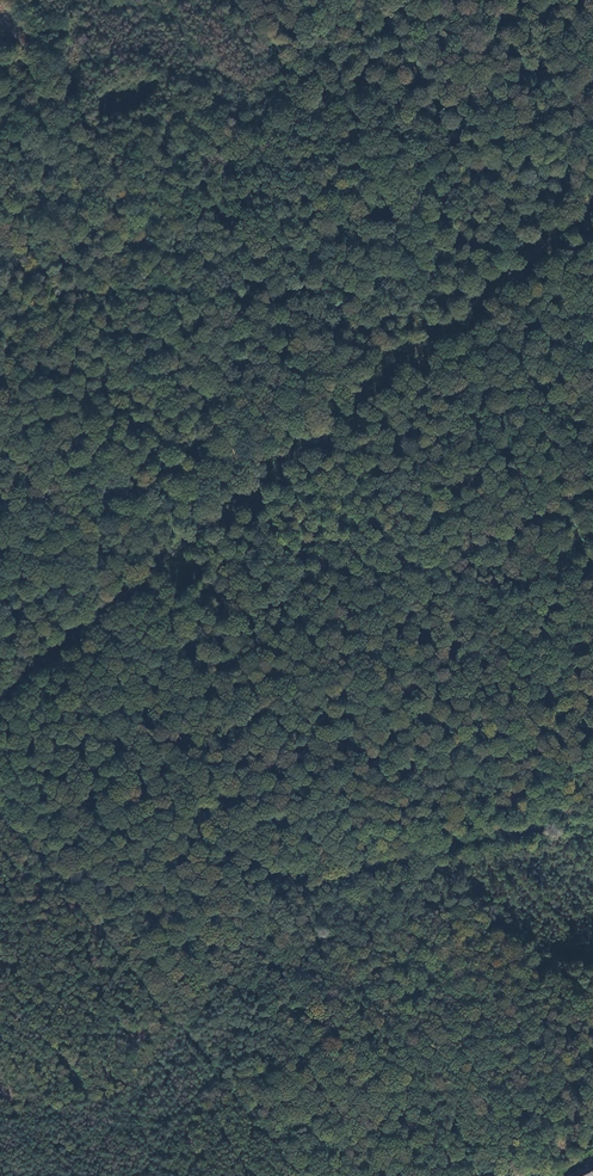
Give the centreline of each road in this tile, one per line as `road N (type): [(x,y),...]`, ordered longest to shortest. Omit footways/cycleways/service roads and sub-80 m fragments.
road 1 (track): [(592,202),(178,547)]
road 2 (track): [(178,547),(0,696)]

